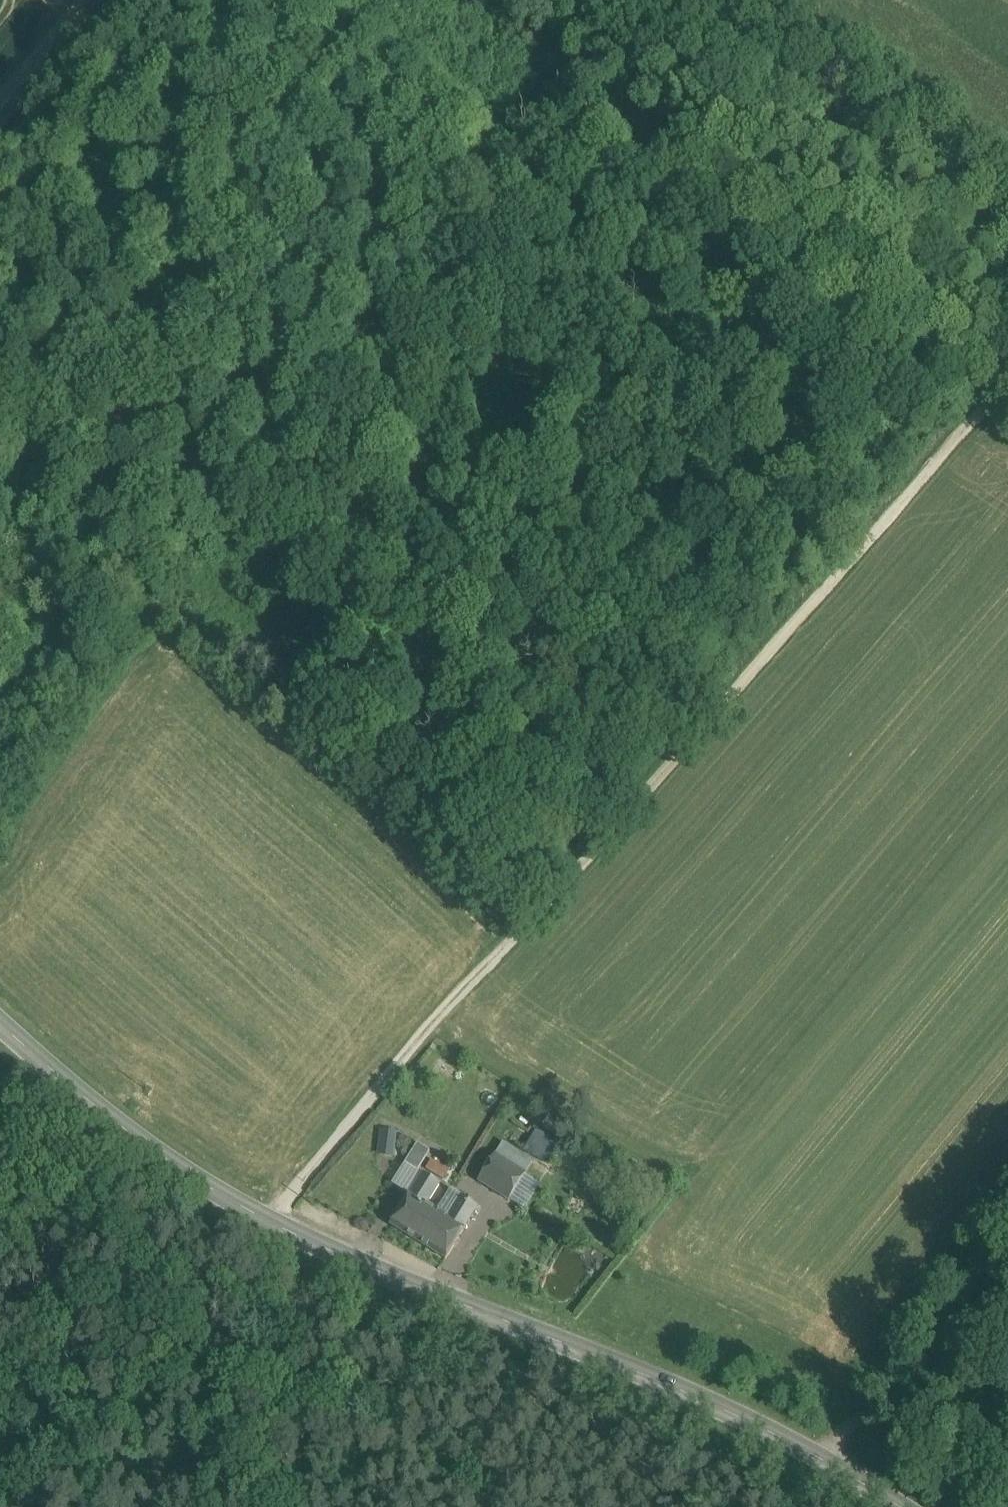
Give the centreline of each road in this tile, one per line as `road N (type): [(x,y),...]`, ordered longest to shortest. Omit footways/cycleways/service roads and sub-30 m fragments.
road 1 (tertiary): [(904,1506),(828,1456),(252,1214),(149,1147),(0,1019)]

